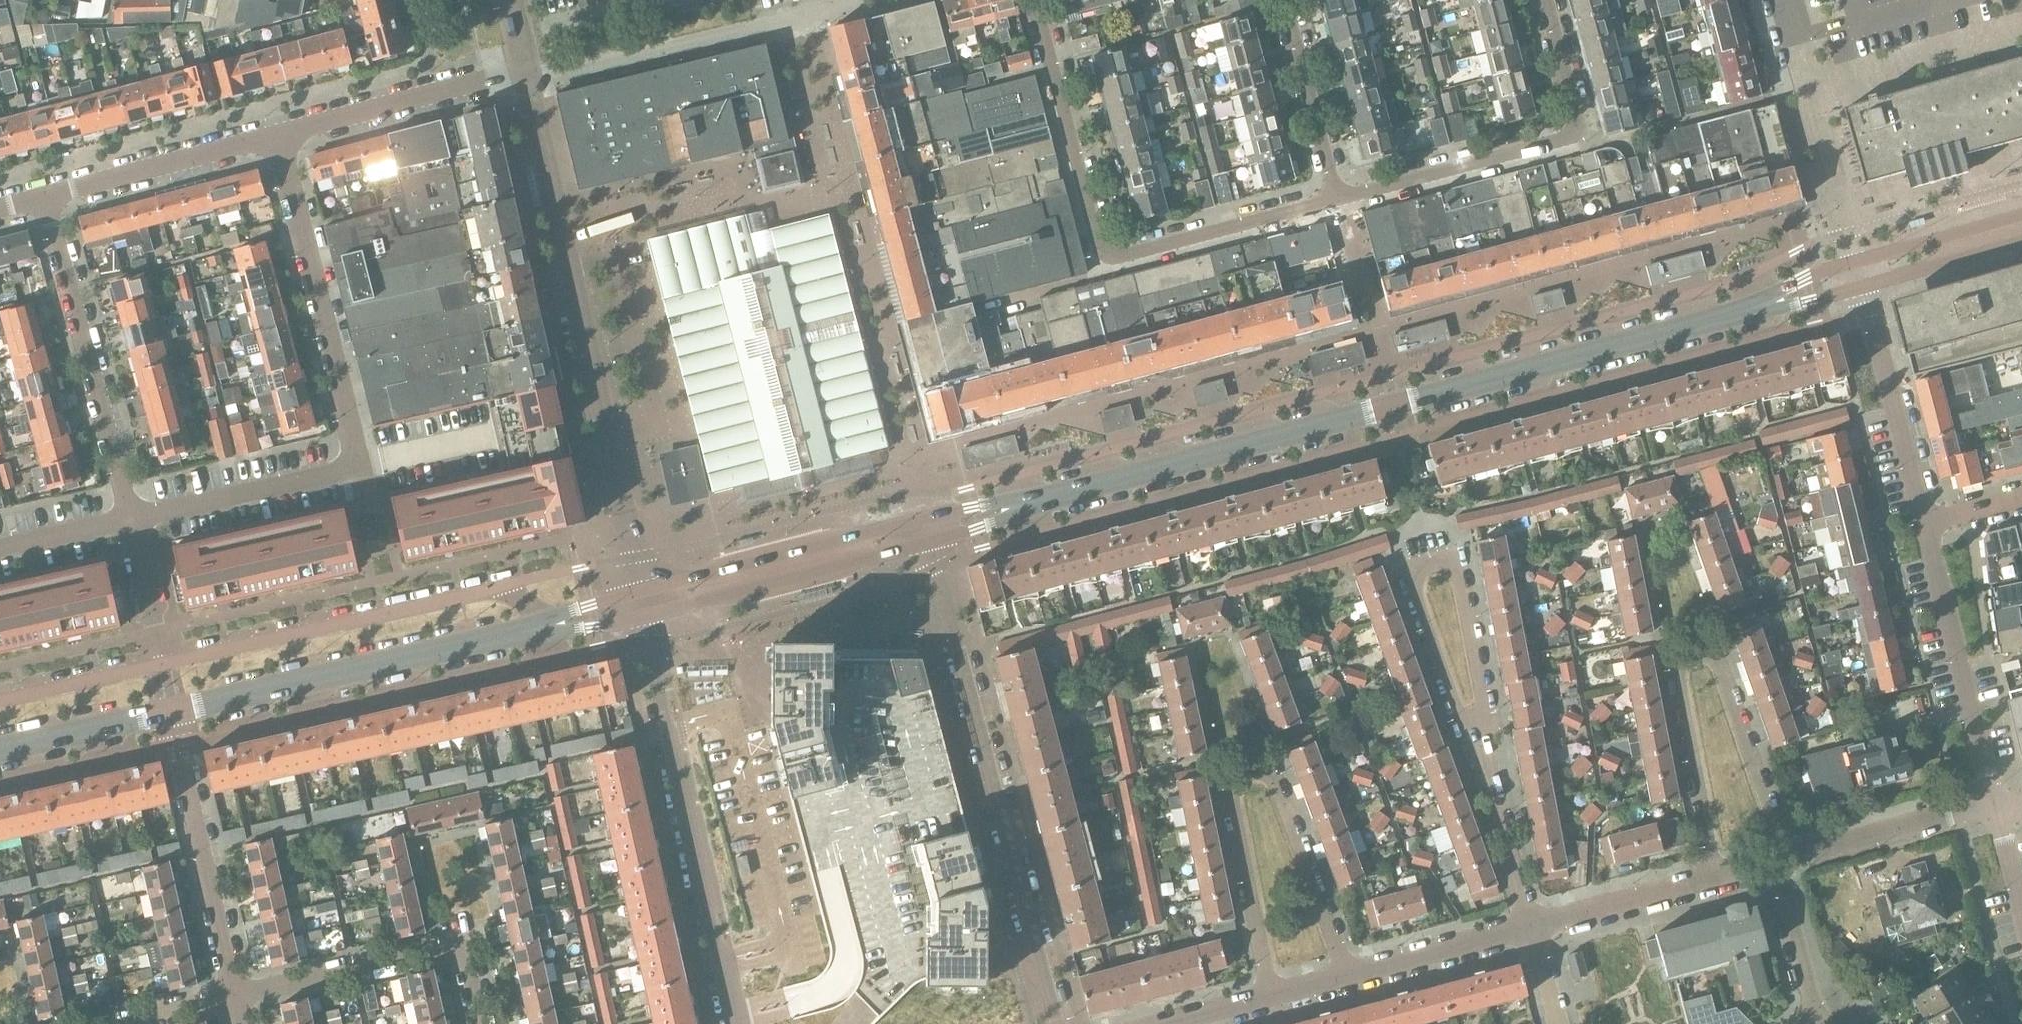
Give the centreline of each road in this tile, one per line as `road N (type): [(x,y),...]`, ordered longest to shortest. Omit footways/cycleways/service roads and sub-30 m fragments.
road 1 (tertiary): [(929,531),(1859,276)]
road 2 (residential): [(131,520),(336,473),(352,462),(277,136)]
road 3 (tertiary): [(1057,1023),(929,531)]
road 4 (residential): [(1035,0),(1106,256),(1338,198)]
road 5 (residential): [(1779,861),(1780,836),(1720,662),(1715,653),(1693,652),(1675,673),(1714,876)]
road 6 (residential): [(1269,995),(1228,793),(1238,775),(1259,769),(1273,776),(1347,974)]
road 7 (tertiary): [(641,603),(739,1023)]
road 8 (residential): [(556,624),(504,586),(163,663)]
road 9 (residential): [(615,468),(526,69)]
road 10 (tertiary): [(171,711),(556,624)]
road 11 (residential): [(1338,198),(1572,134),(1576,115),(1546,0)]
road 12 (residential): [(1479,734),(1486,713),(1463,580),(1445,562),(1417,573),(1414,596),(1460,719)]
road 13 (residential): [(131,520),(44,196)]
road 14 (residential): [(481,1023),(466,961),(451,948),(233,997)]
road 15 (residential): [(1996,807),(1924,523)]
road 16 (residential): [(233,997),(171,711)]
road 17 (tertiary): [(663,598),(686,603),(739,595),(839,569),(929,531)]
road 18 (tertiary): [(929,531),(832,541),(732,566),(663,598)]
road 19 (residential): [(277,136),(526,69)]
road 20 (residential): [(1924,523),(1859,276)]
road 21 (residential): [(44,196),(277,136)]
road 22 (residential): [(1779,861),(1996,807)]
road 23 (residential): [(1338,198),(1285,0)]
road 24 (residential): [(1529,926),(1479,734)]
road 25 (residential): [(1529,926),(1714,876)]
road 26 (residential): [(1347,974),(1529,926)]
road 27 (tertiary): [(0,749),(171,711)]
road 28 (tertiary): [(1859,276),(2021,229)]
road 29 (residential): [(163,663),(0,700)]
road 30 (residential): [(1815,1012),(1779,861)]
road 31 (residential): [(163,663),(131,520)]
road 32 (residential): [(615,468),(641,603)]
road 33 (residential): [(0,549),(131,520)]
road 34 (residential): [(233,997),(110,1023)]

